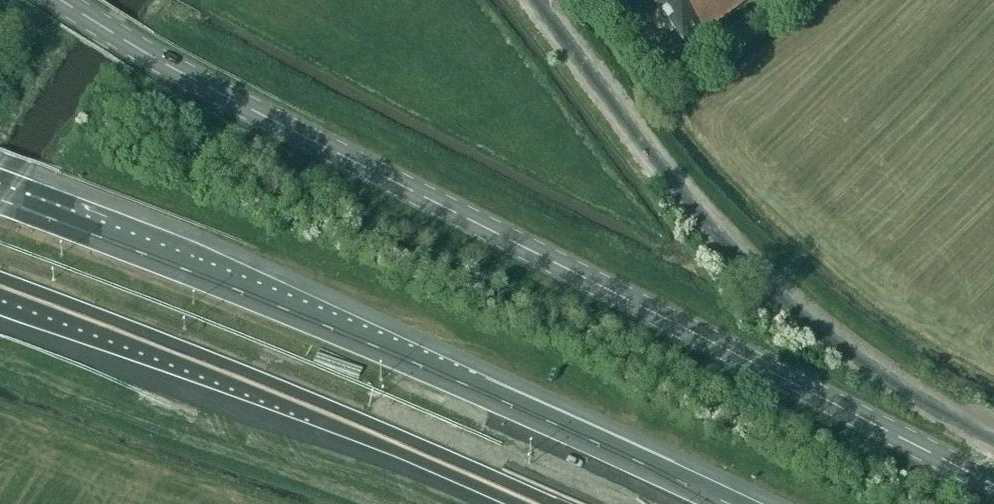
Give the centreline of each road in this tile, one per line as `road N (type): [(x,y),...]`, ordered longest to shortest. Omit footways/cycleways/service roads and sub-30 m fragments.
road 1 (tertiary): [(993,484),(178,72),(61,0)]
road 2 (motorway): [(731,503),(449,377),(0,196)]
road 3 (unclassified): [(993,439),(875,372),(761,282),(670,180),(534,0)]
road 4 (motorway): [(0,287),(534,503)]

